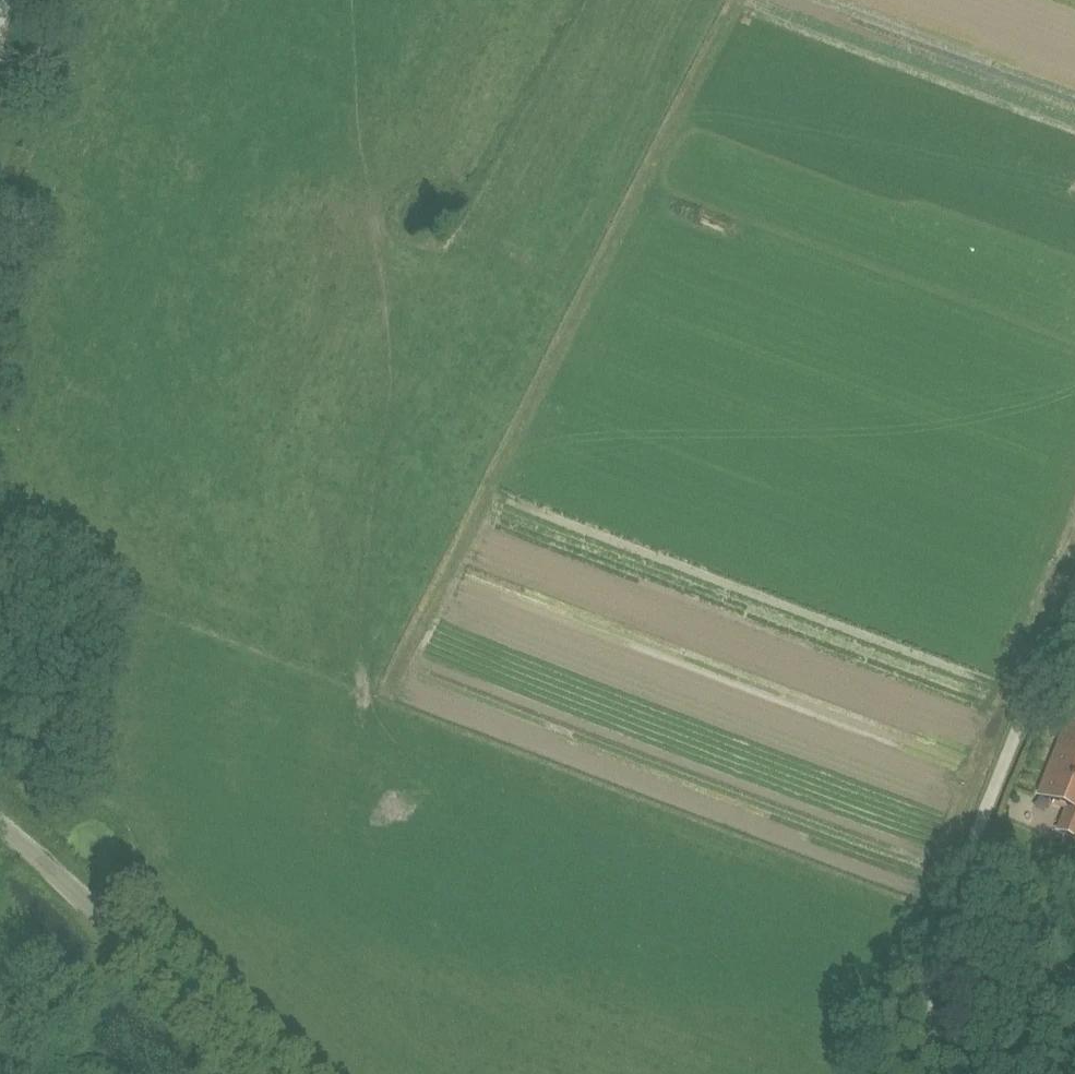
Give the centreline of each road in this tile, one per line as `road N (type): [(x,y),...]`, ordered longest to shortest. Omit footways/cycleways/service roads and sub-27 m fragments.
road 1 (track): [(1074,593),(954,893),(916,1073)]
road 2 (unclassified): [(268,1073),(0,826)]

